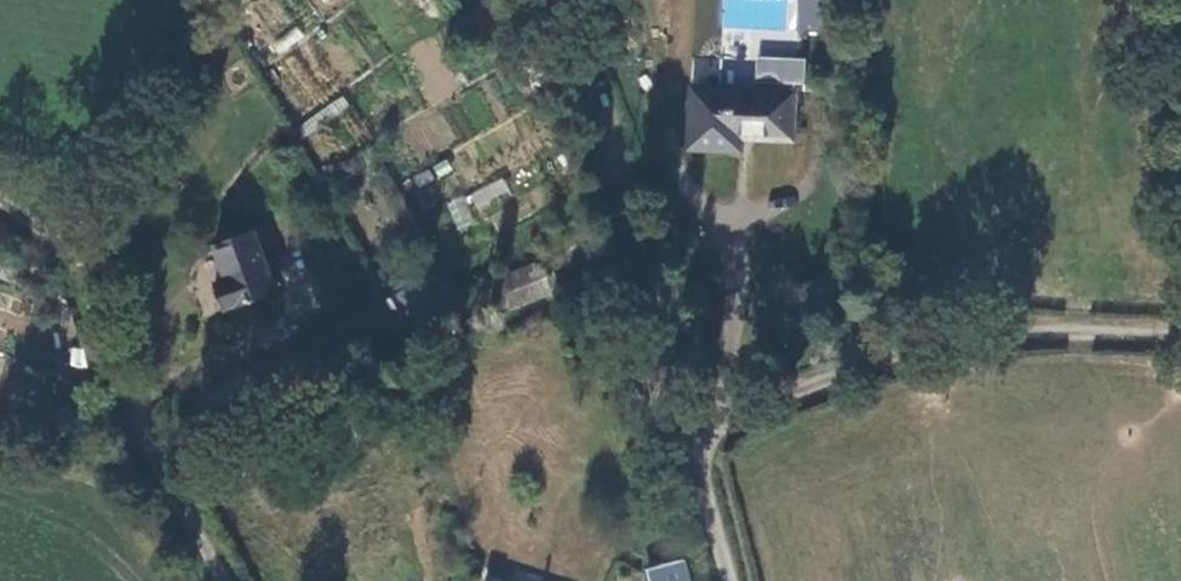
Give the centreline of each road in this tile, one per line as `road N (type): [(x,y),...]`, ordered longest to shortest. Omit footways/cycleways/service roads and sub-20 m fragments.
road 1 (track): [(700,420),(556,0)]
road 2 (track): [(0,196),(71,259),(110,370),(131,403)]
road 3 (unclassified): [(131,403),(226,580)]
road 4 (unclassified): [(729,580),(700,442)]

